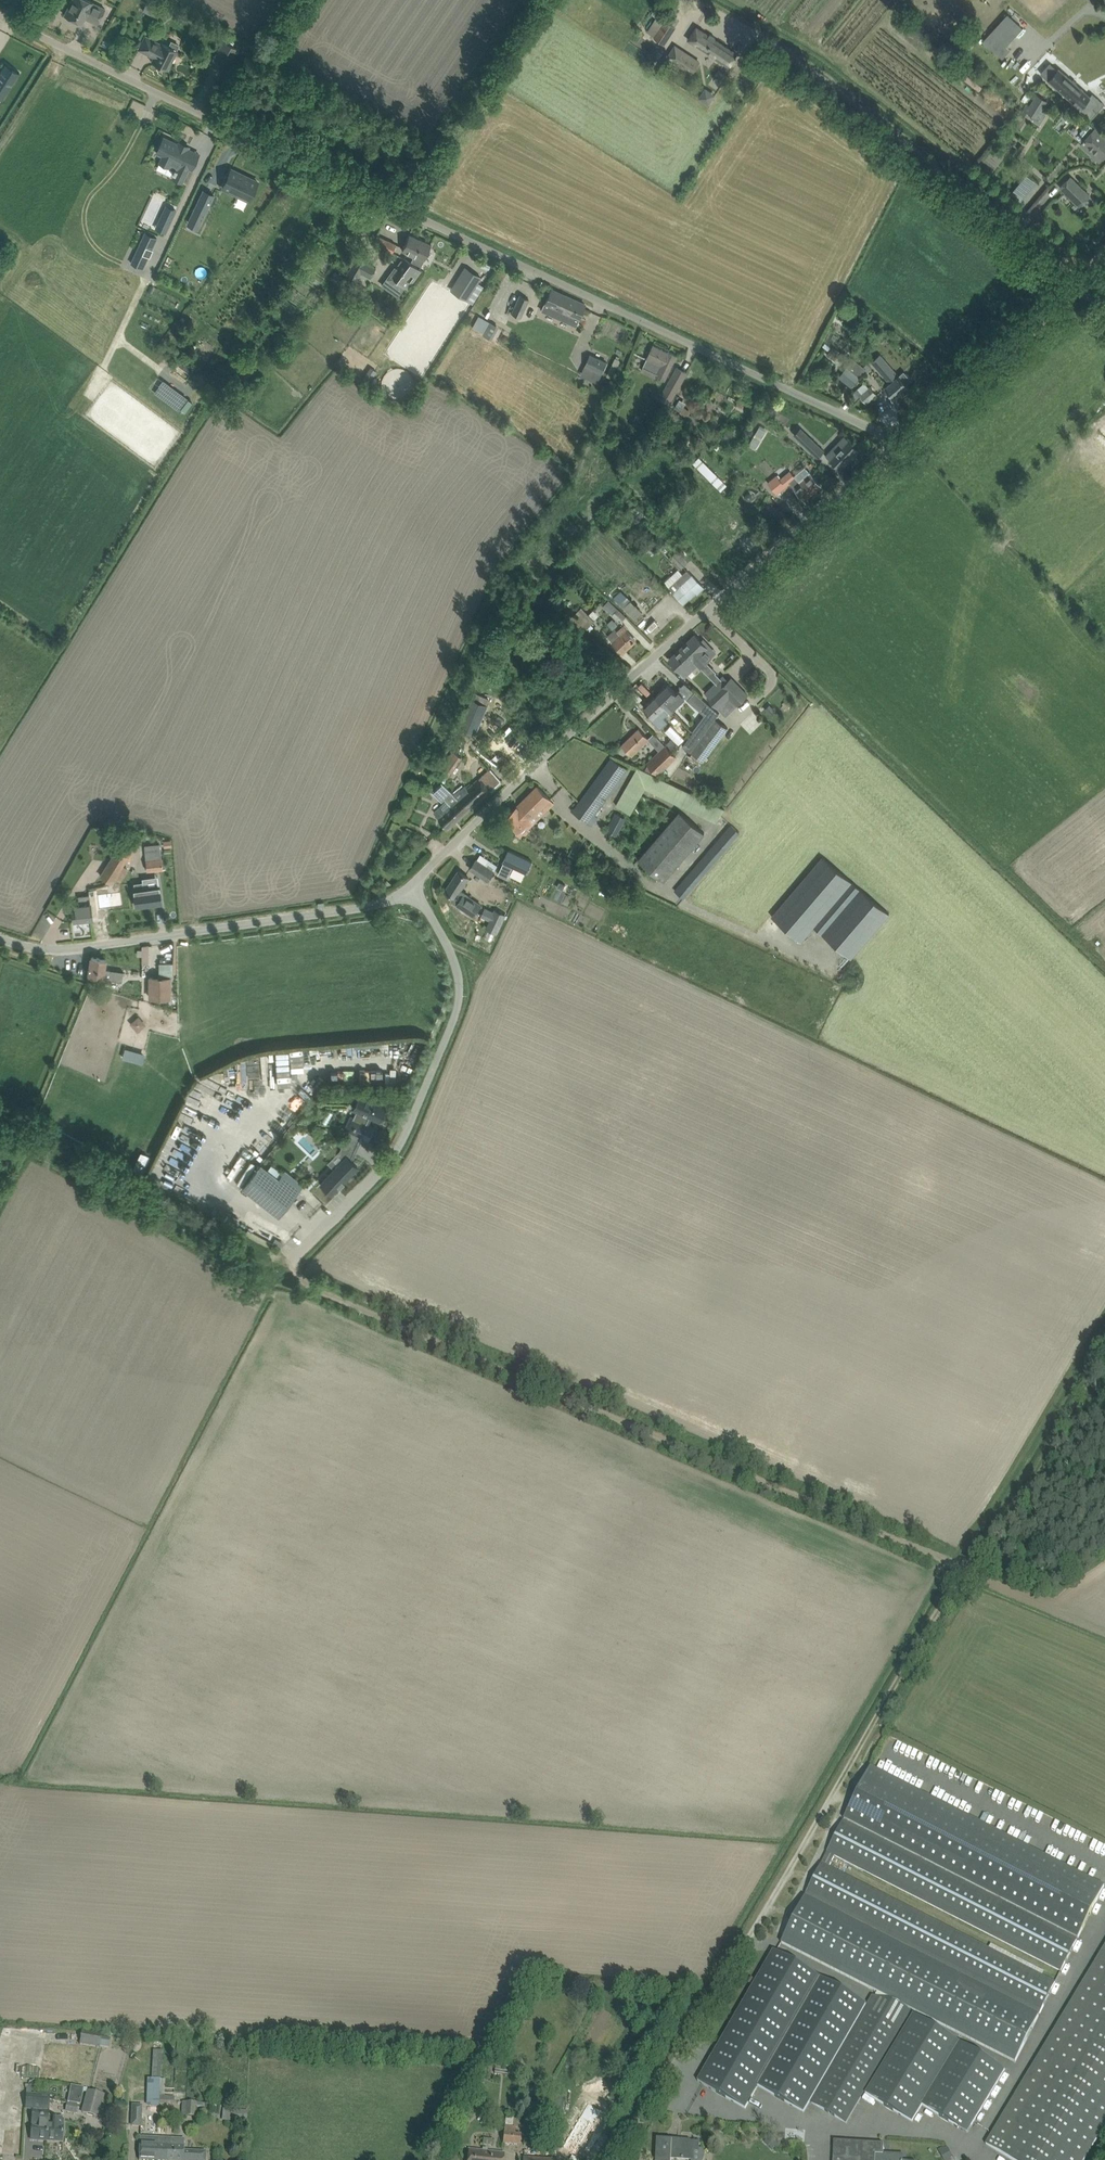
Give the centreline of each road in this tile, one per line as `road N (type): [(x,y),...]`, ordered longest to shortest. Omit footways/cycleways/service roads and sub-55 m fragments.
road 1 (unclassified): [(900,443),(0,18)]
road 2 (track): [(965,1565),(310,1287),(295,1259),(75,1150)]
road 3 (unclassified): [(410,889),(556,745),(900,443)]
road 4 (track): [(965,1565),(747,1942)]
road 5 (unclassified): [(295,1259),(397,1150),(453,1021),(455,964),(410,889)]
road 6 (unclassified): [(410,889),(376,905),(47,950),(0,939)]
road 7 (unclassified): [(900,443),(1104,250)]
road 8 (track): [(1104,1363),(965,1565)]
road 9 (unclassified): [(619,2159),(707,2010)]

